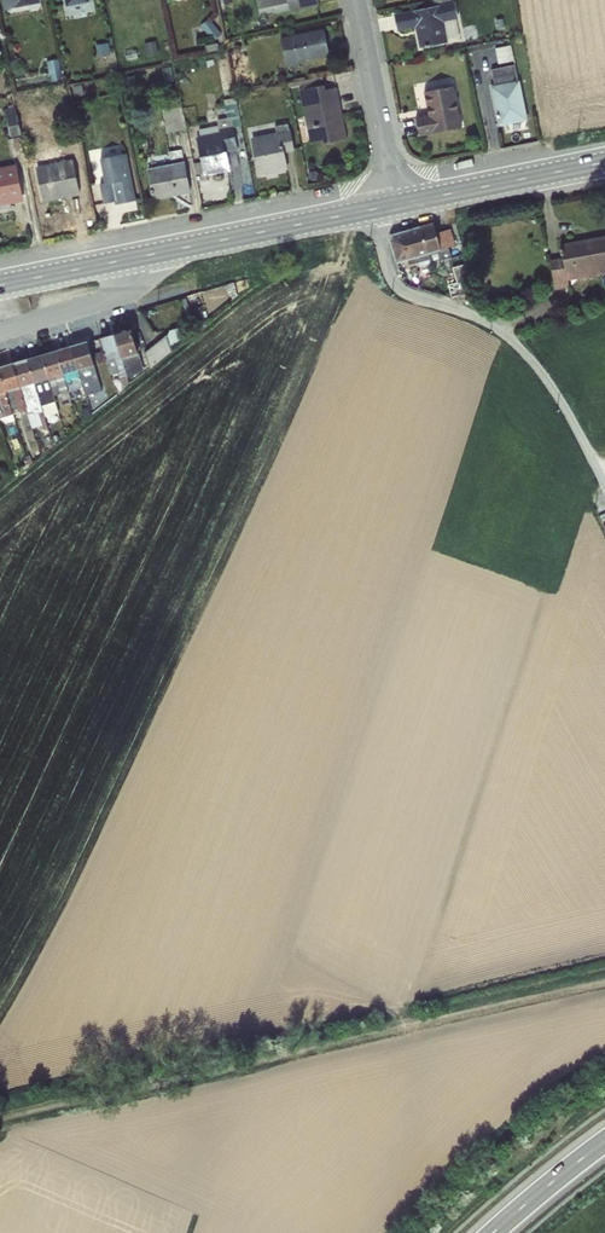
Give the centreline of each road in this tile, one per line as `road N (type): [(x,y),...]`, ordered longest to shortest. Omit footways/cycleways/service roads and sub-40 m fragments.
road 1 (residential): [(377,208),(399,288),(504,330),(551,383),(604,480)]
road 2 (residential): [(401,203),(356,0)]
road 3 (secondary): [(401,203),(604,163)]
road 4 (secondary): [(177,251),(377,208)]
road 5 (residential): [(0,335),(122,297),(177,251)]
road 6 (secondary): [(0,286),(177,251)]
road 7 (trunk): [(604,1142),(494,1232)]

